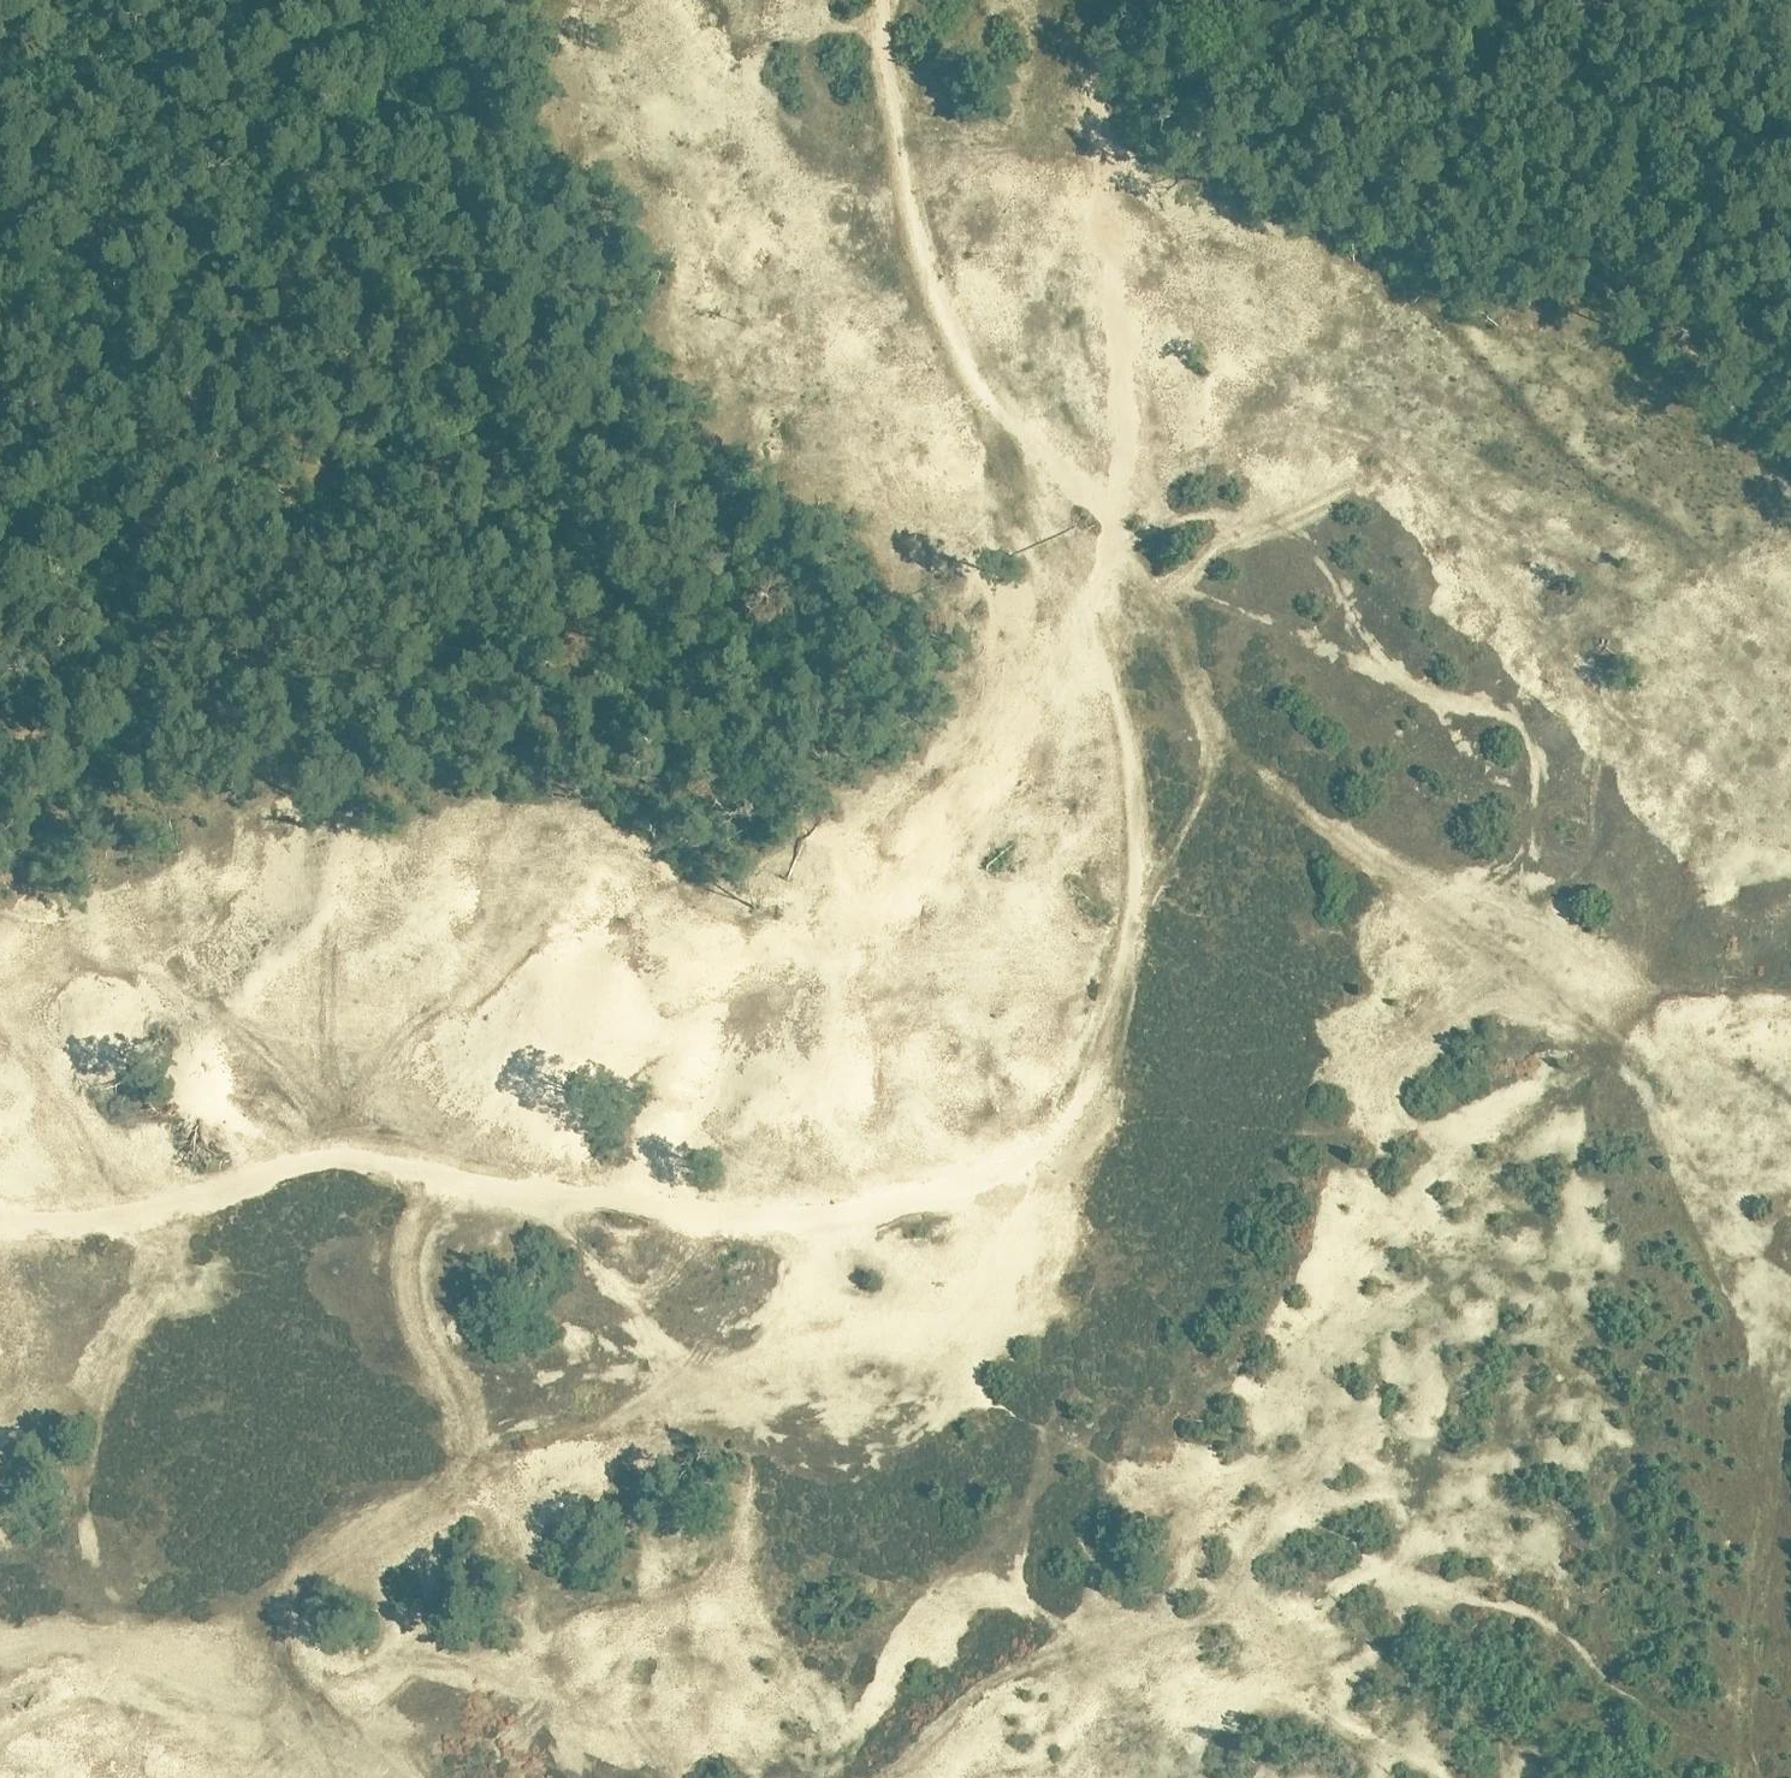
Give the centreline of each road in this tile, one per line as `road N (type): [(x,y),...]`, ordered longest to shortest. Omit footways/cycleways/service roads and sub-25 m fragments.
road 1 (track): [(1790,429),(1572,260),(1163,0)]

